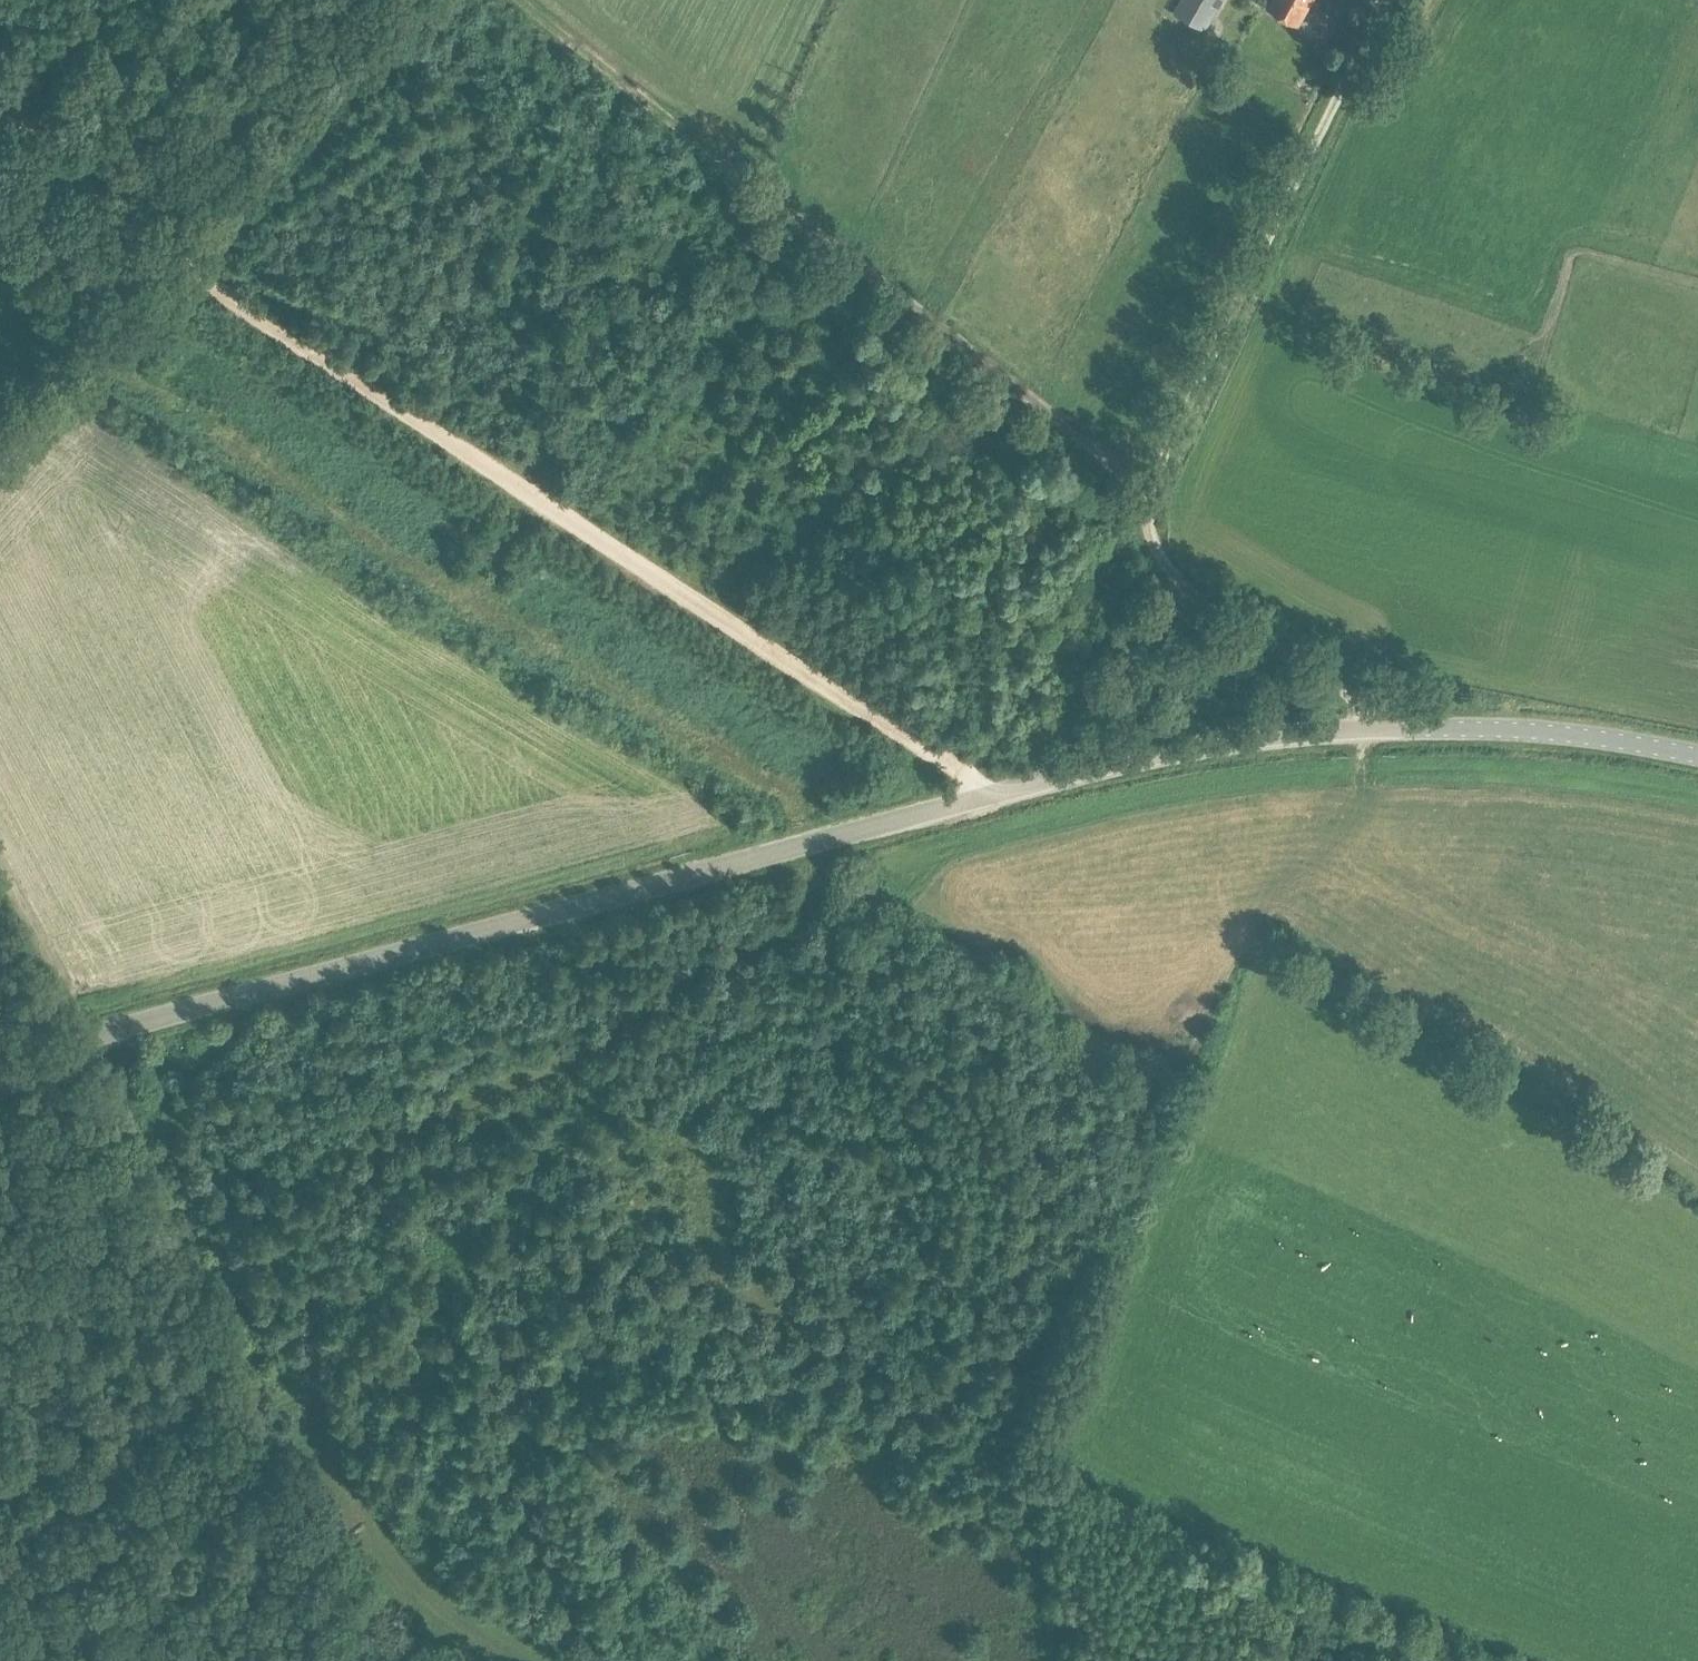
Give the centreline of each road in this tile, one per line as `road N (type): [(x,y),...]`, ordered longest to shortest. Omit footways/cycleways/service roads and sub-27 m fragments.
road 1 (tertiary): [(0,1079),(87,1040),(232,998),(1144,754),(1283,732),(1403,727),(1540,731),(1697,755)]
road 2 (track): [(997,792),(172,265),(0,99)]

